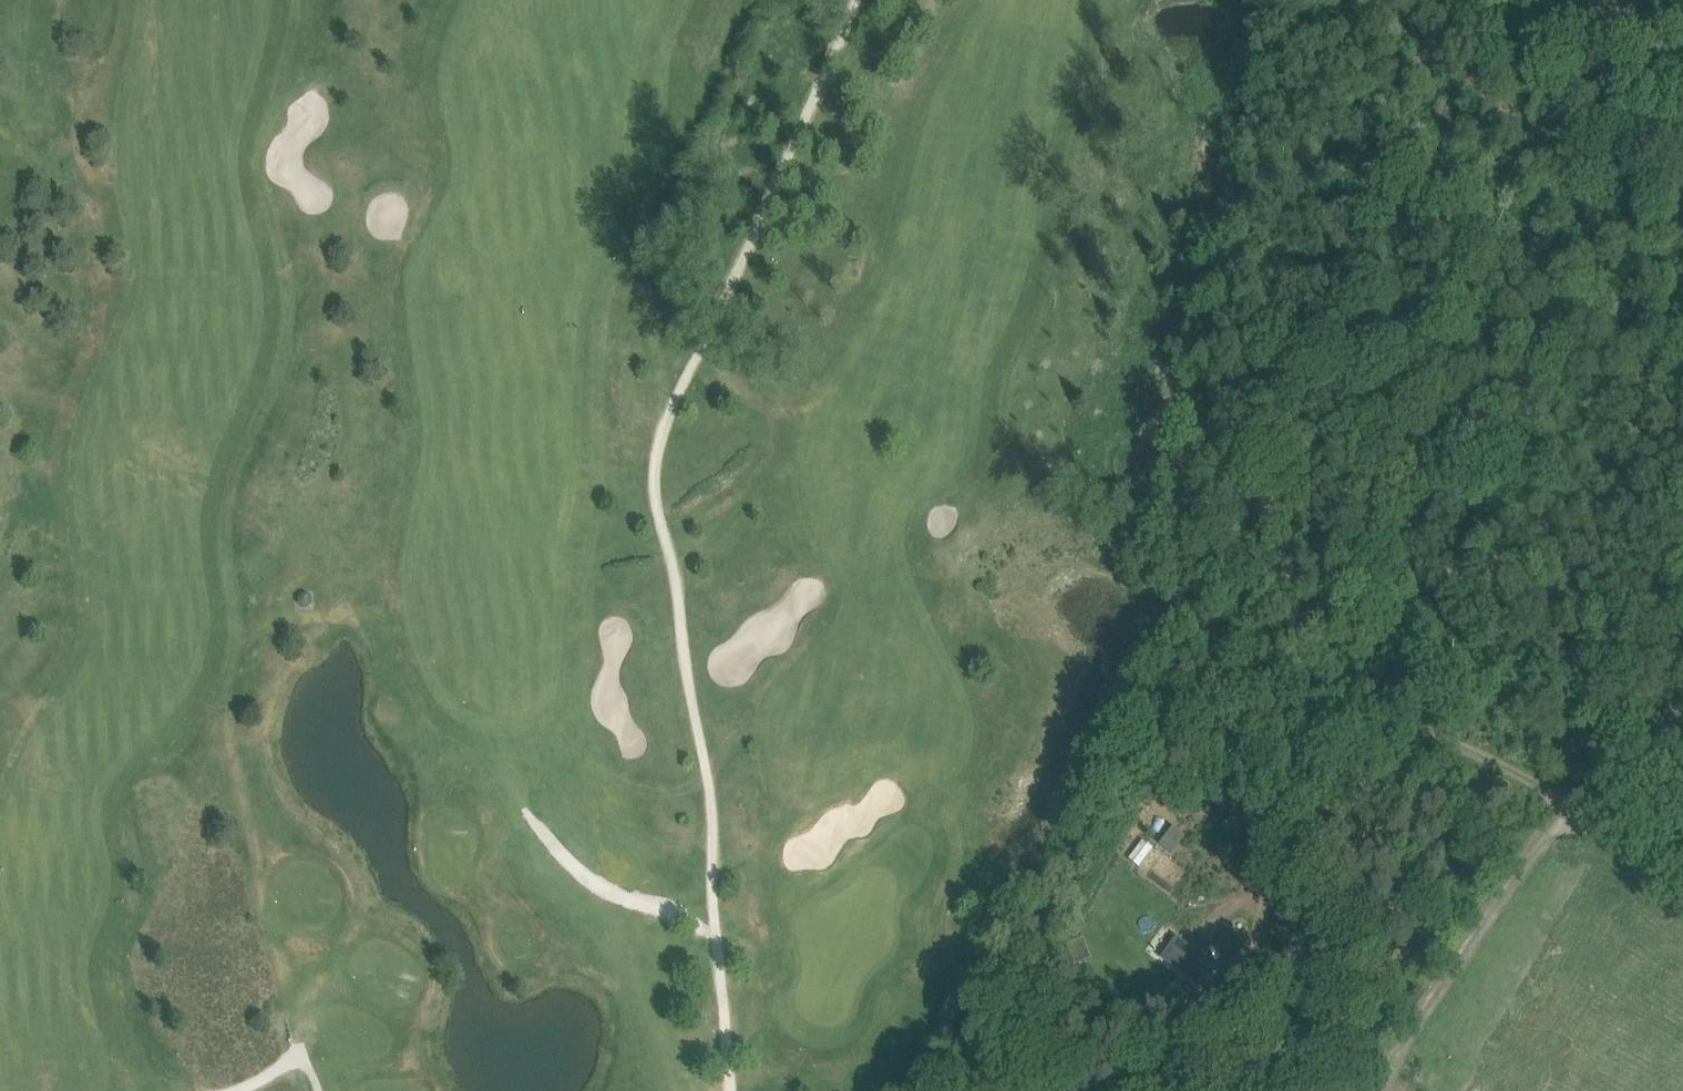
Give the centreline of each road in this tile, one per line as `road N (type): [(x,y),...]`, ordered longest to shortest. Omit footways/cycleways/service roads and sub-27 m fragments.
road 1 (track): [(730,1090),(712,815),(658,506),(657,451),(860,0)]
road 2 (track): [(1682,883),(1555,793)]

